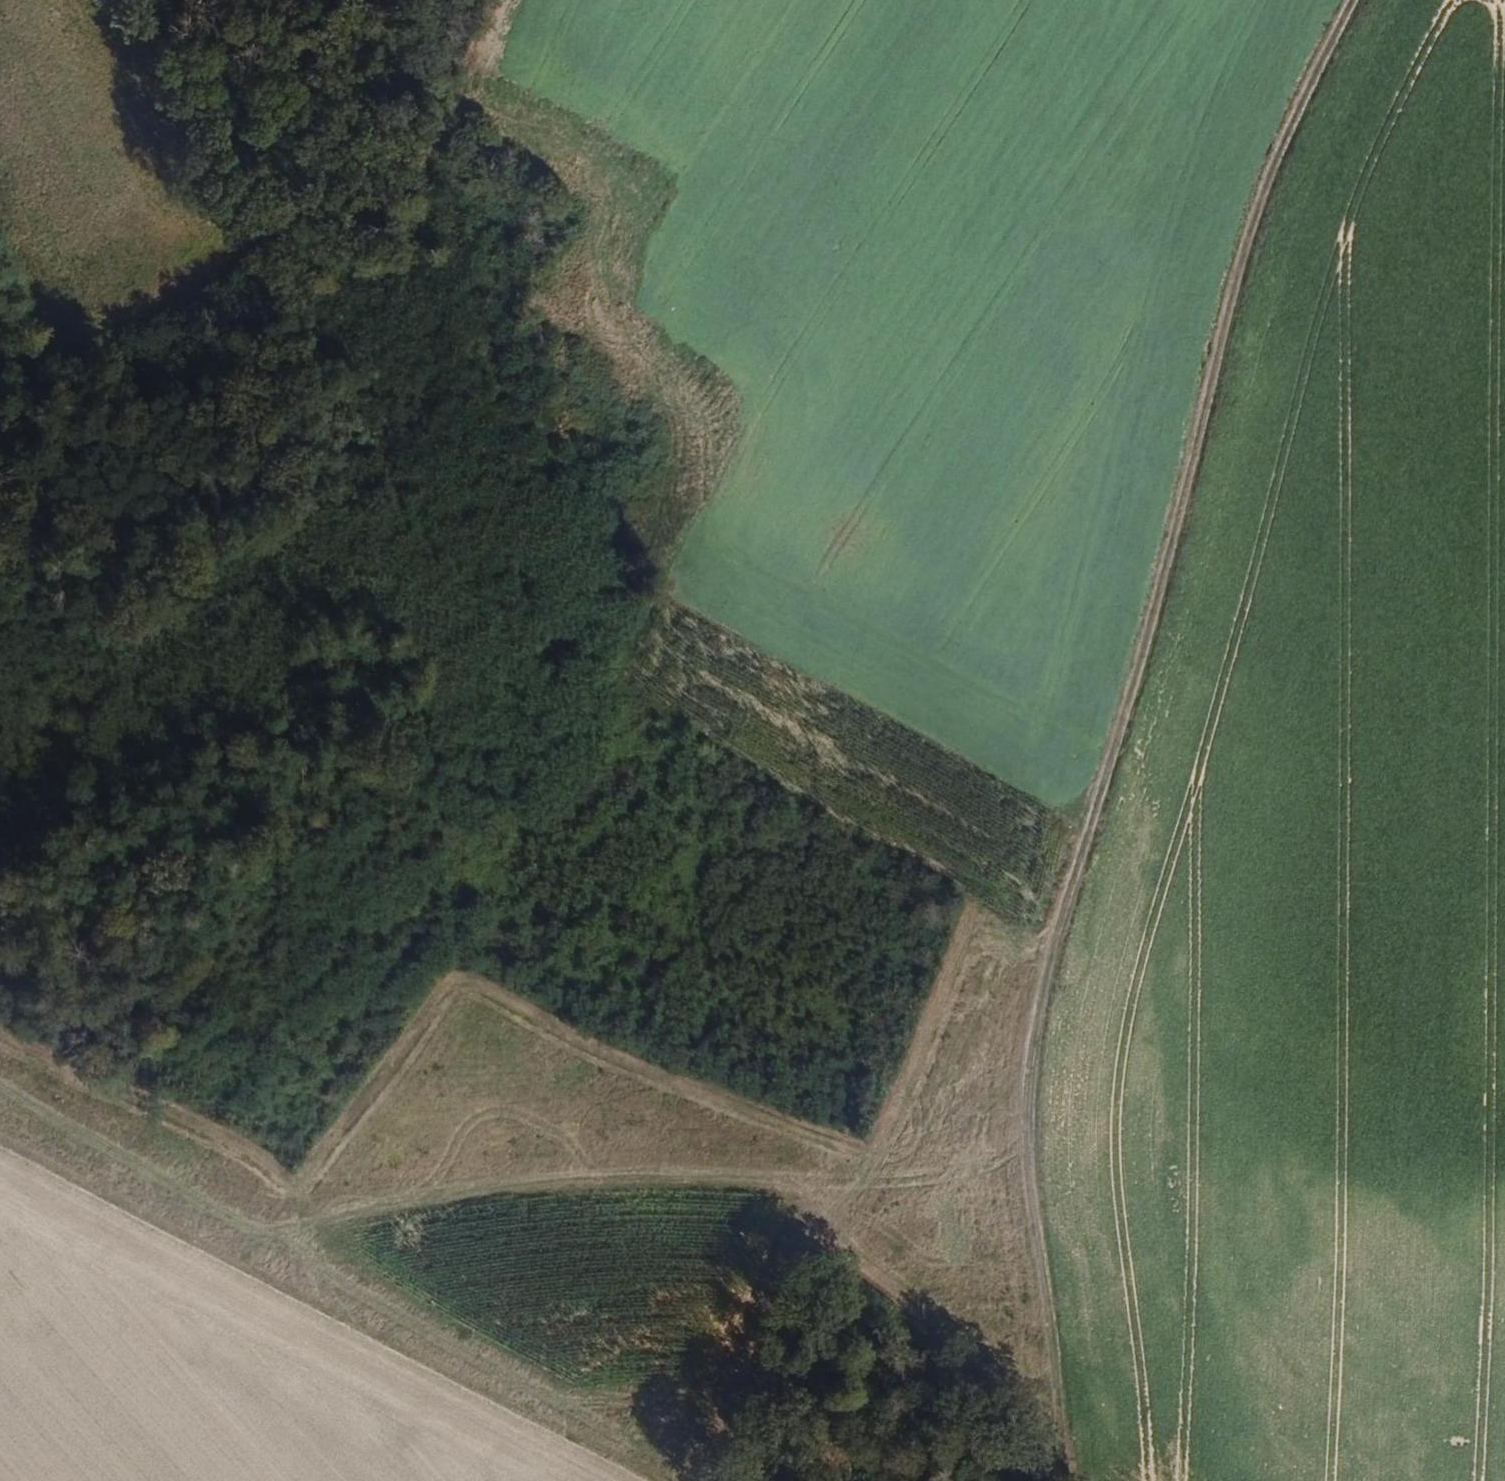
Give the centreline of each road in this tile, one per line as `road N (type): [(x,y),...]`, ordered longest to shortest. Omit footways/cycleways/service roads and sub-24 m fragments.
road 1 (track): [(1374,0),(1256,260),(1192,562),(1072,997),(1055,1099),(1057,1219),(1081,1343),(1125,1480)]

